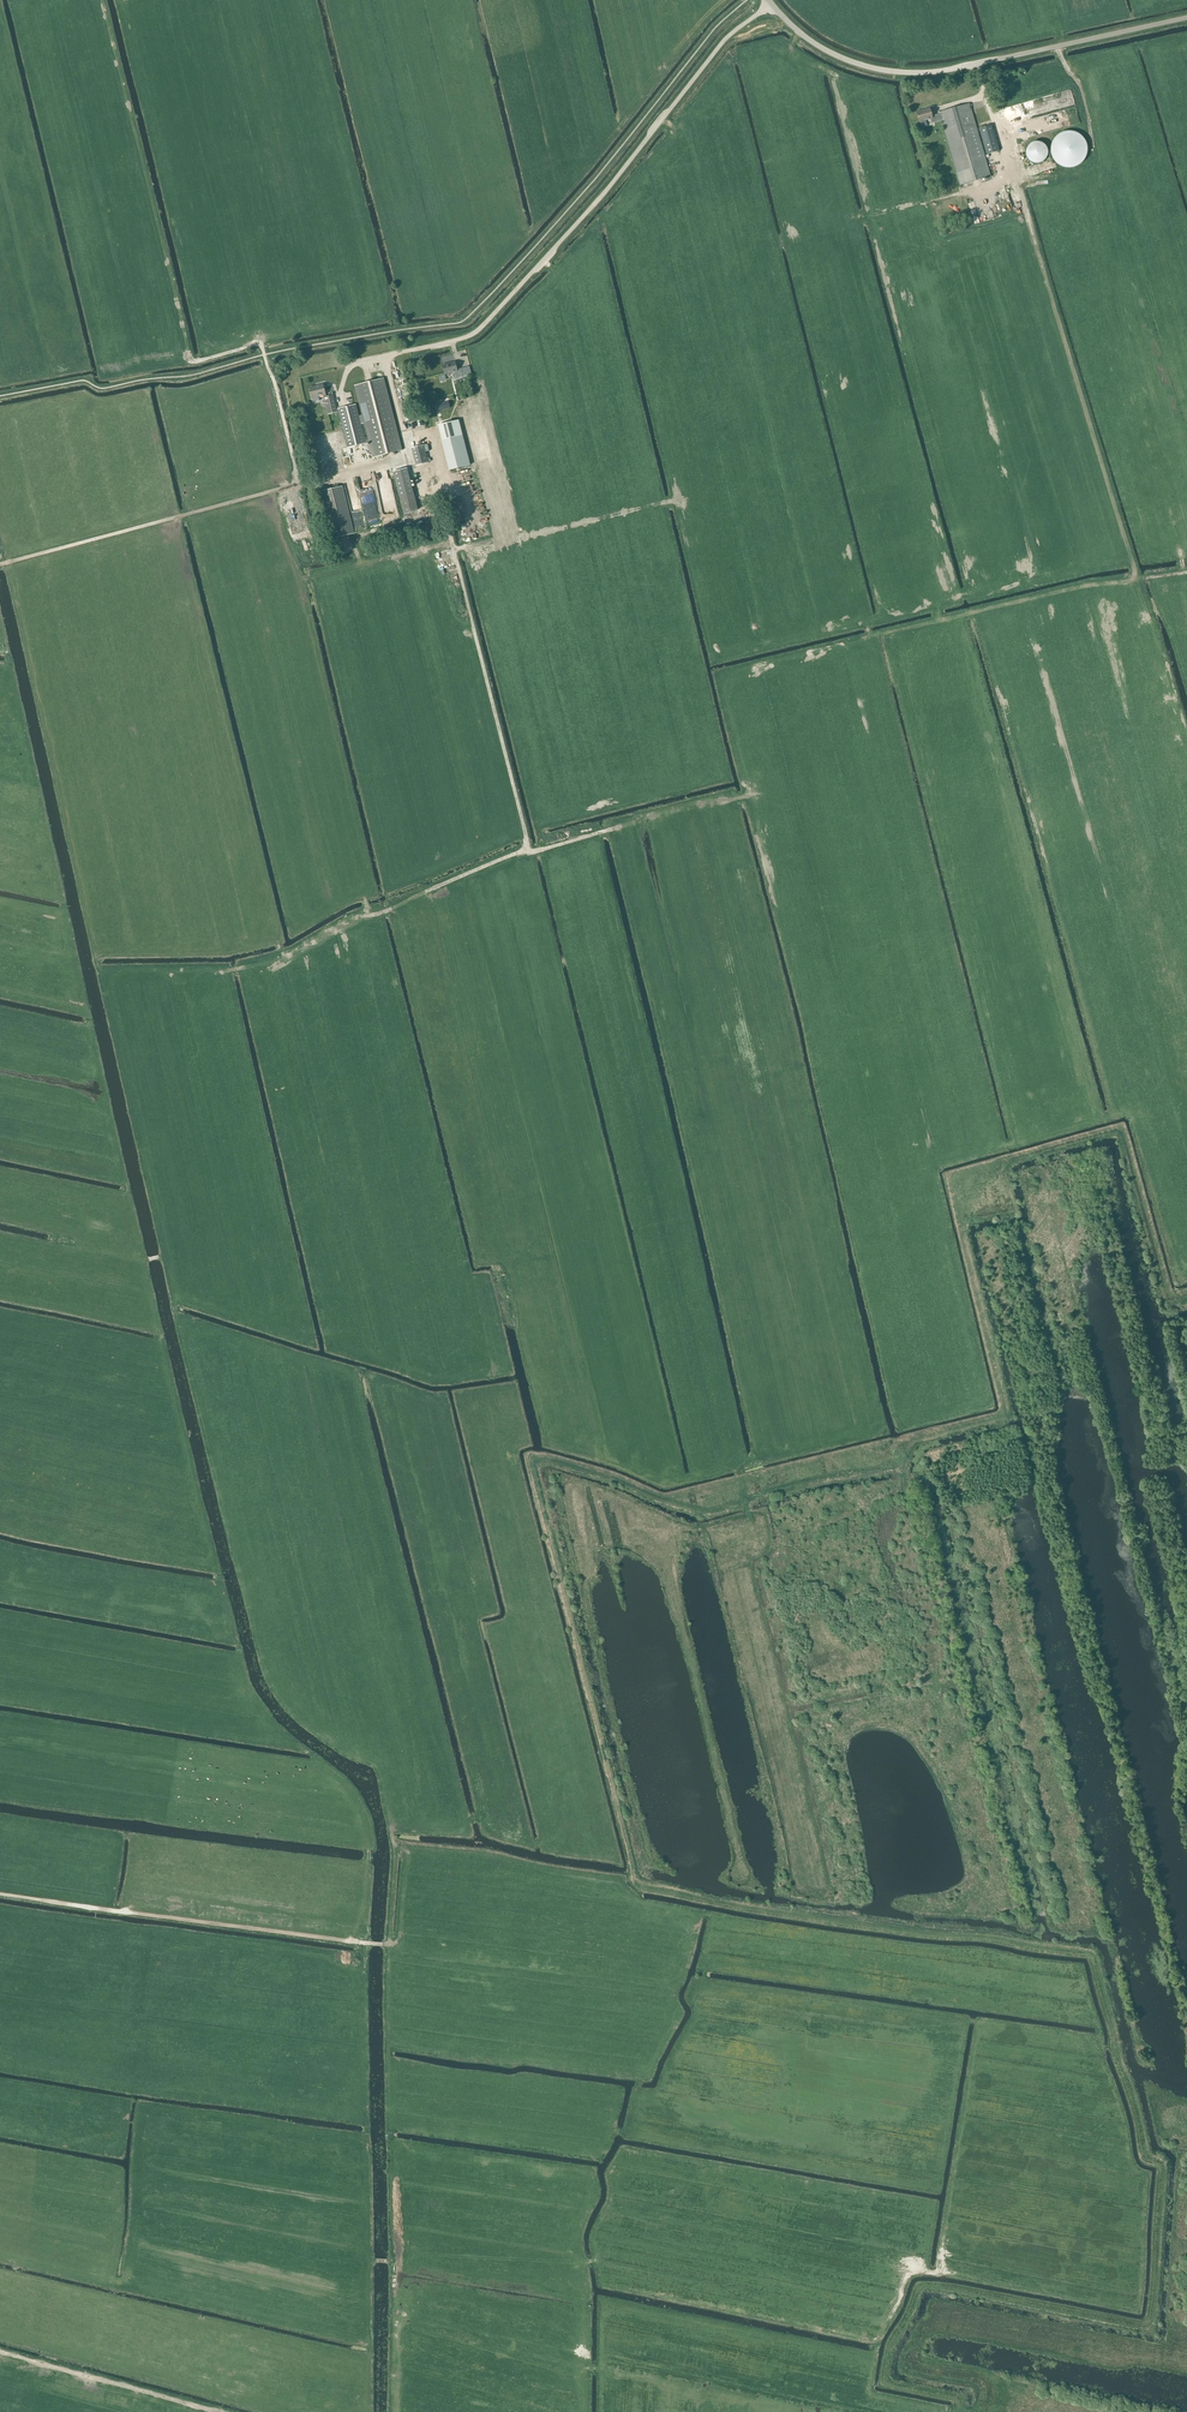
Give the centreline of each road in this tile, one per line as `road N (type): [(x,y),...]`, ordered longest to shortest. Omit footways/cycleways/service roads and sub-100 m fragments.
road 1 (unclassified): [(1186,18),(917,73),(830,53),(768,0)]

